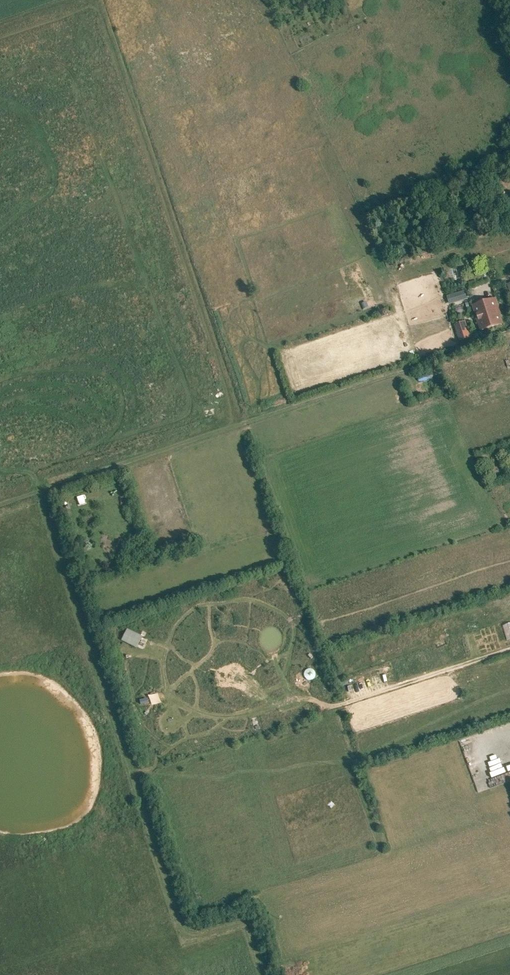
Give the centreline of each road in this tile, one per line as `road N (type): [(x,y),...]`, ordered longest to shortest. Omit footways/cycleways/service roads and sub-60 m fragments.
road 1 (track): [(0,503),(509,334)]

